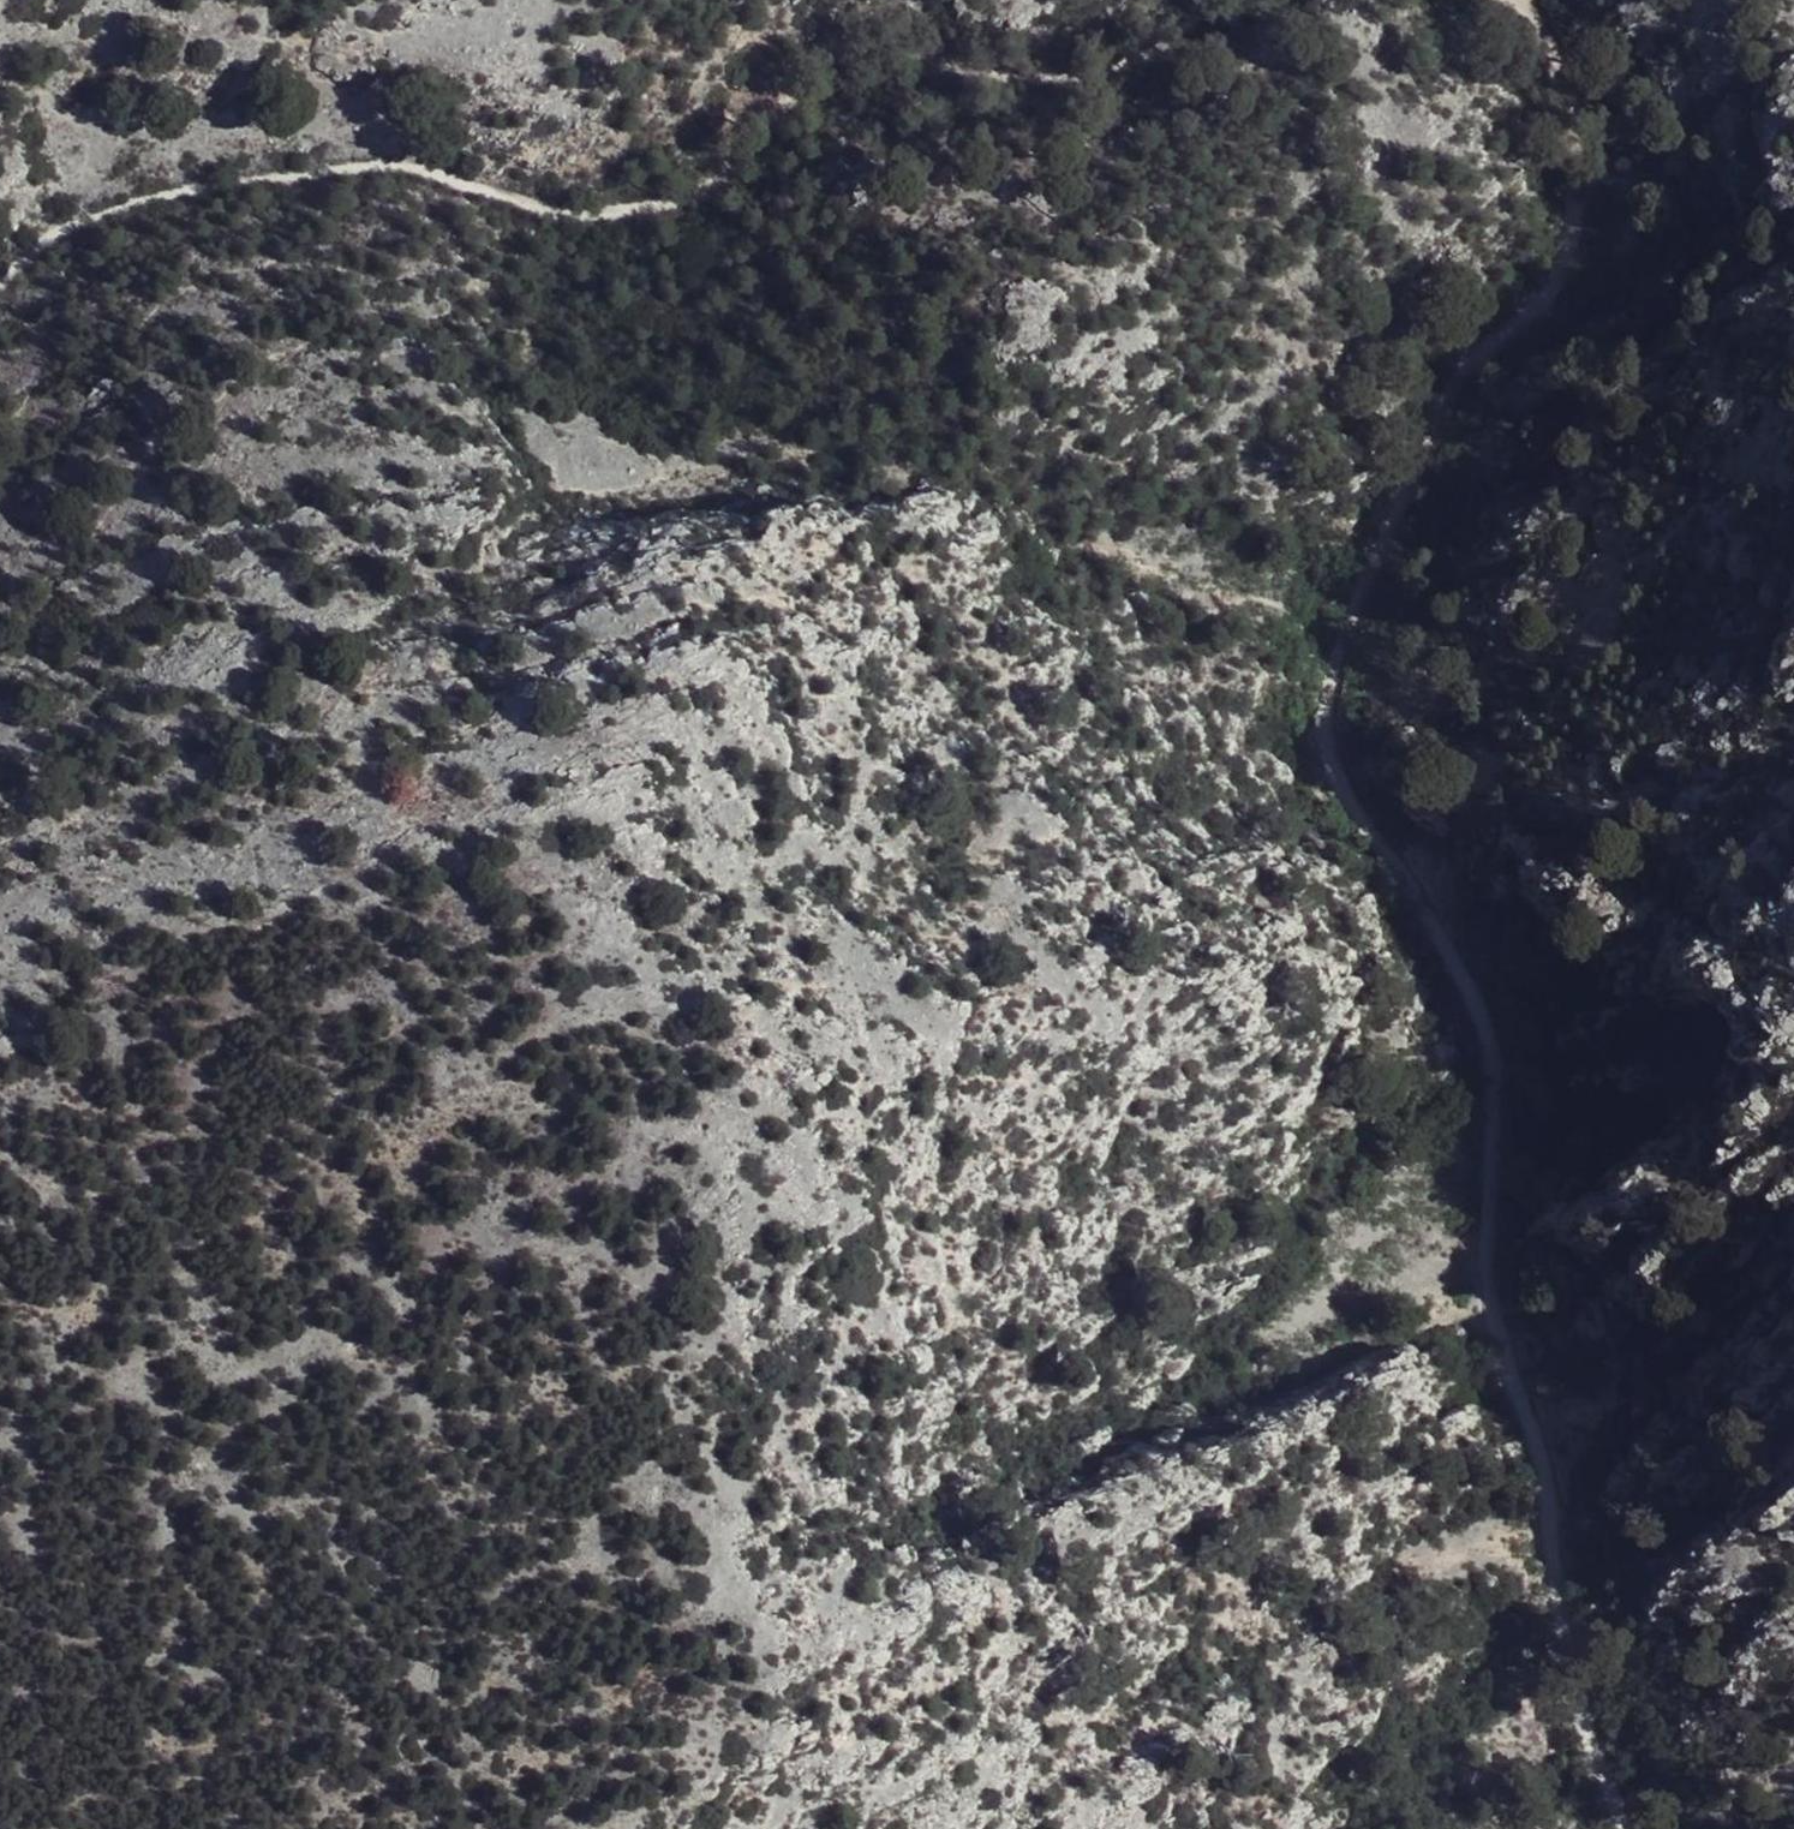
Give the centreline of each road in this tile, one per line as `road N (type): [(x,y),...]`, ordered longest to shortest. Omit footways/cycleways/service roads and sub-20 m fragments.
road 1 (track): [(1626,1828),(1583,1725),(1560,1623),(1539,1455),(1493,1316),(1486,1257),(1494,1091),(1483,1025),(1413,887),(1336,780),(1324,723),(1370,558),(1447,393),(1547,293),(1564,258),(1577,205),(1578,128),(1562,65),(1516,0)]

